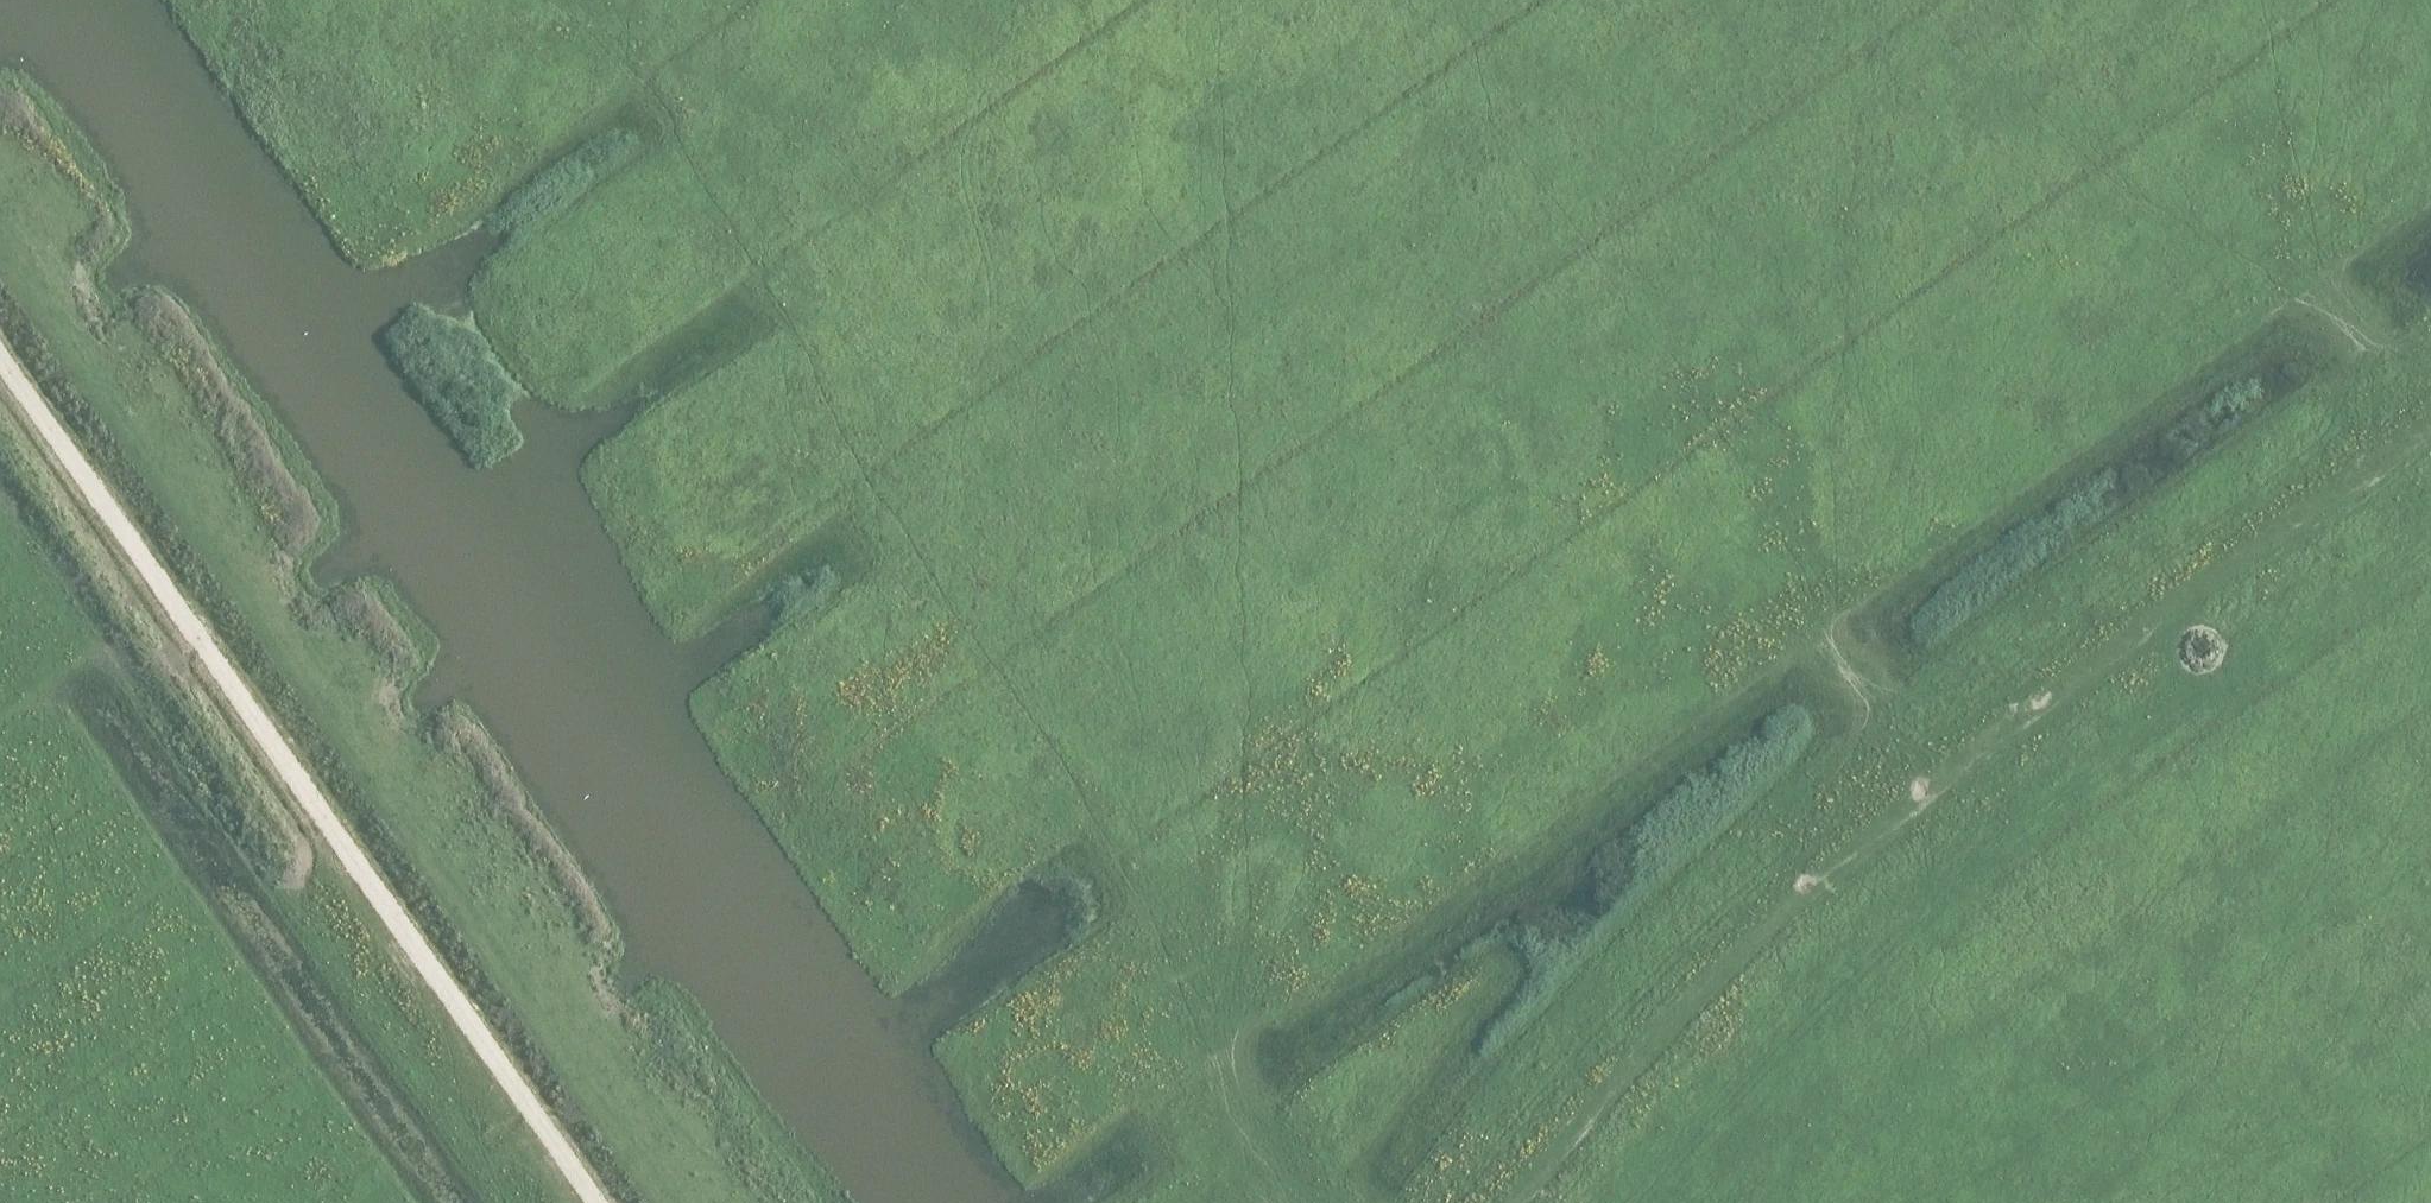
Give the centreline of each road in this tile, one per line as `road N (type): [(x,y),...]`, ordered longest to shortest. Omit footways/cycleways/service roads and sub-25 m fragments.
road 1 (track): [(1527,1202),(1558,1157),(1947,767),(2430,429)]
road 2 (track): [(595,1202),(0,341)]

